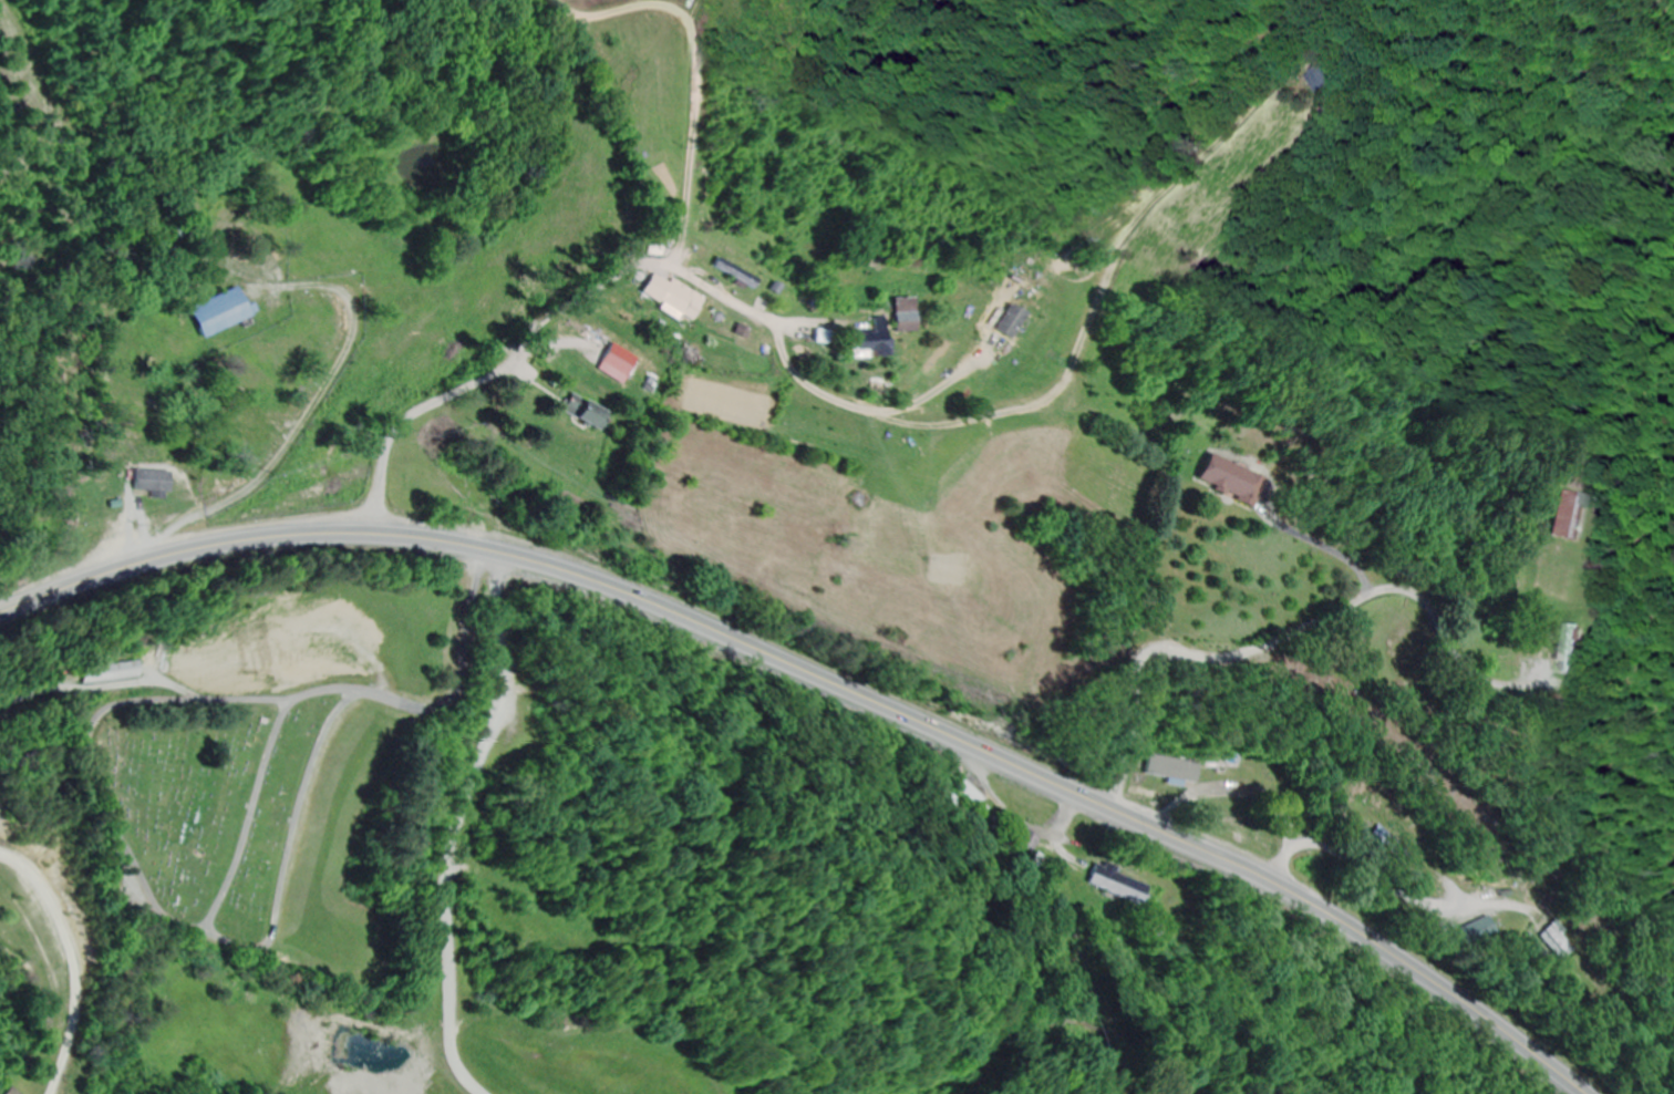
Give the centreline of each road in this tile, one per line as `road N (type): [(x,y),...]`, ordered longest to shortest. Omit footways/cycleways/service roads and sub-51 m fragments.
road 1 (primary): [(1583,1093),(1422,973),(1233,866),(746,644),(505,554),(378,536),(260,540),(170,557),(0,614)]
road 2 (residential): [(99,579),(137,445),(192,348),(344,195),(565,0)]

